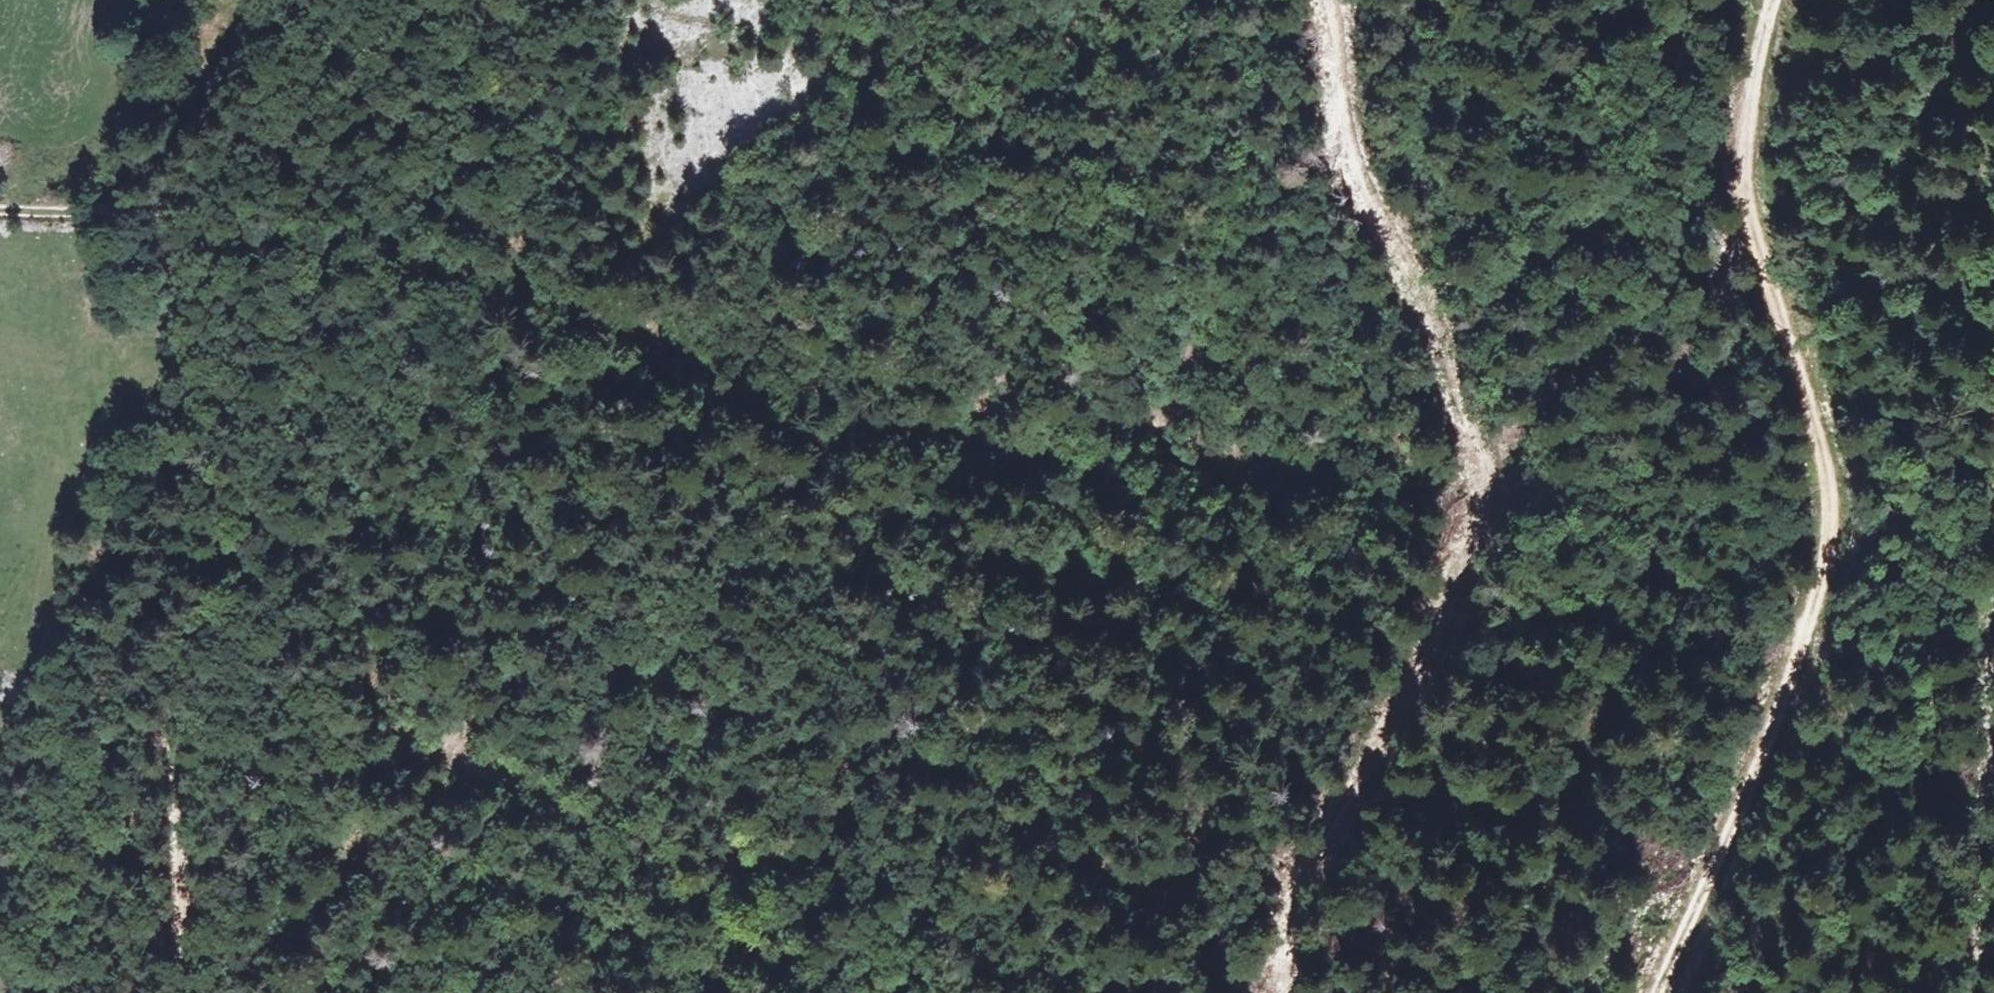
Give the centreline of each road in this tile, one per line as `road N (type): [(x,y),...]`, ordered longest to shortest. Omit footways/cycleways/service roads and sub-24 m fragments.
road 1 (track): [(1779,0),(1744,114),(1745,208),(1761,306),(1818,466),(1819,539),(1796,659),(1650,992)]
road 2 (track): [(277,0),(233,160),(158,205),(67,215),(0,212)]

